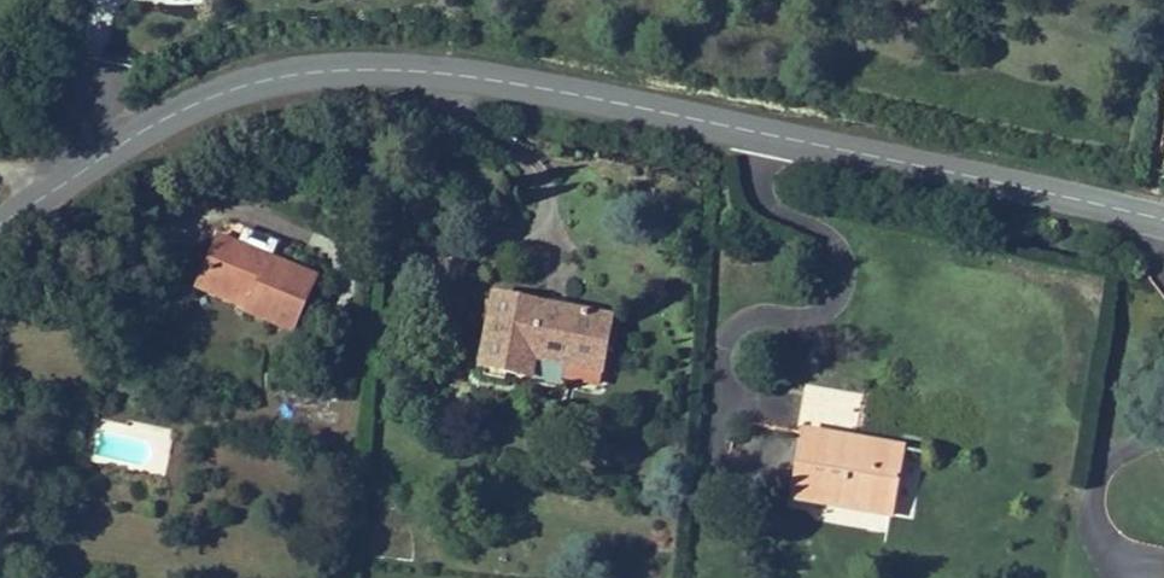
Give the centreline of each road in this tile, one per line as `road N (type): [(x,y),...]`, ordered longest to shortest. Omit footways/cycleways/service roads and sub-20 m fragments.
road 1 (tertiary): [(0,222),(204,98),(258,81),(373,69),(488,79),(1163,220)]

